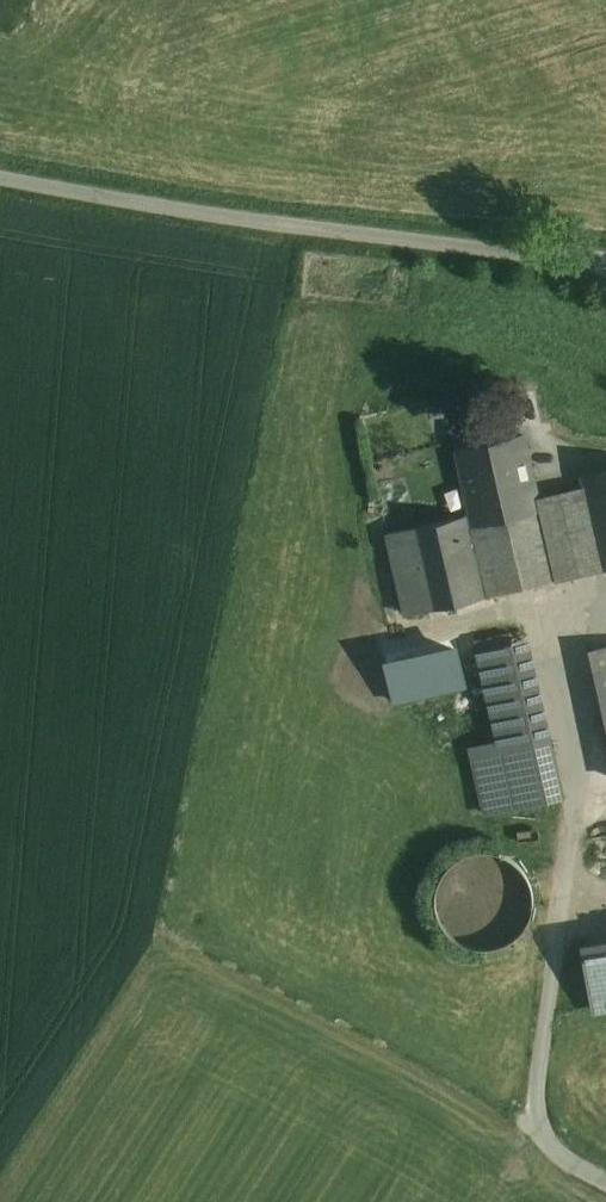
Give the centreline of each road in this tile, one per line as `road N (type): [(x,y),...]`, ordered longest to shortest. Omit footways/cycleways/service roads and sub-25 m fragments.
road 1 (unclassified): [(605,263),(263,222),(0,177)]

